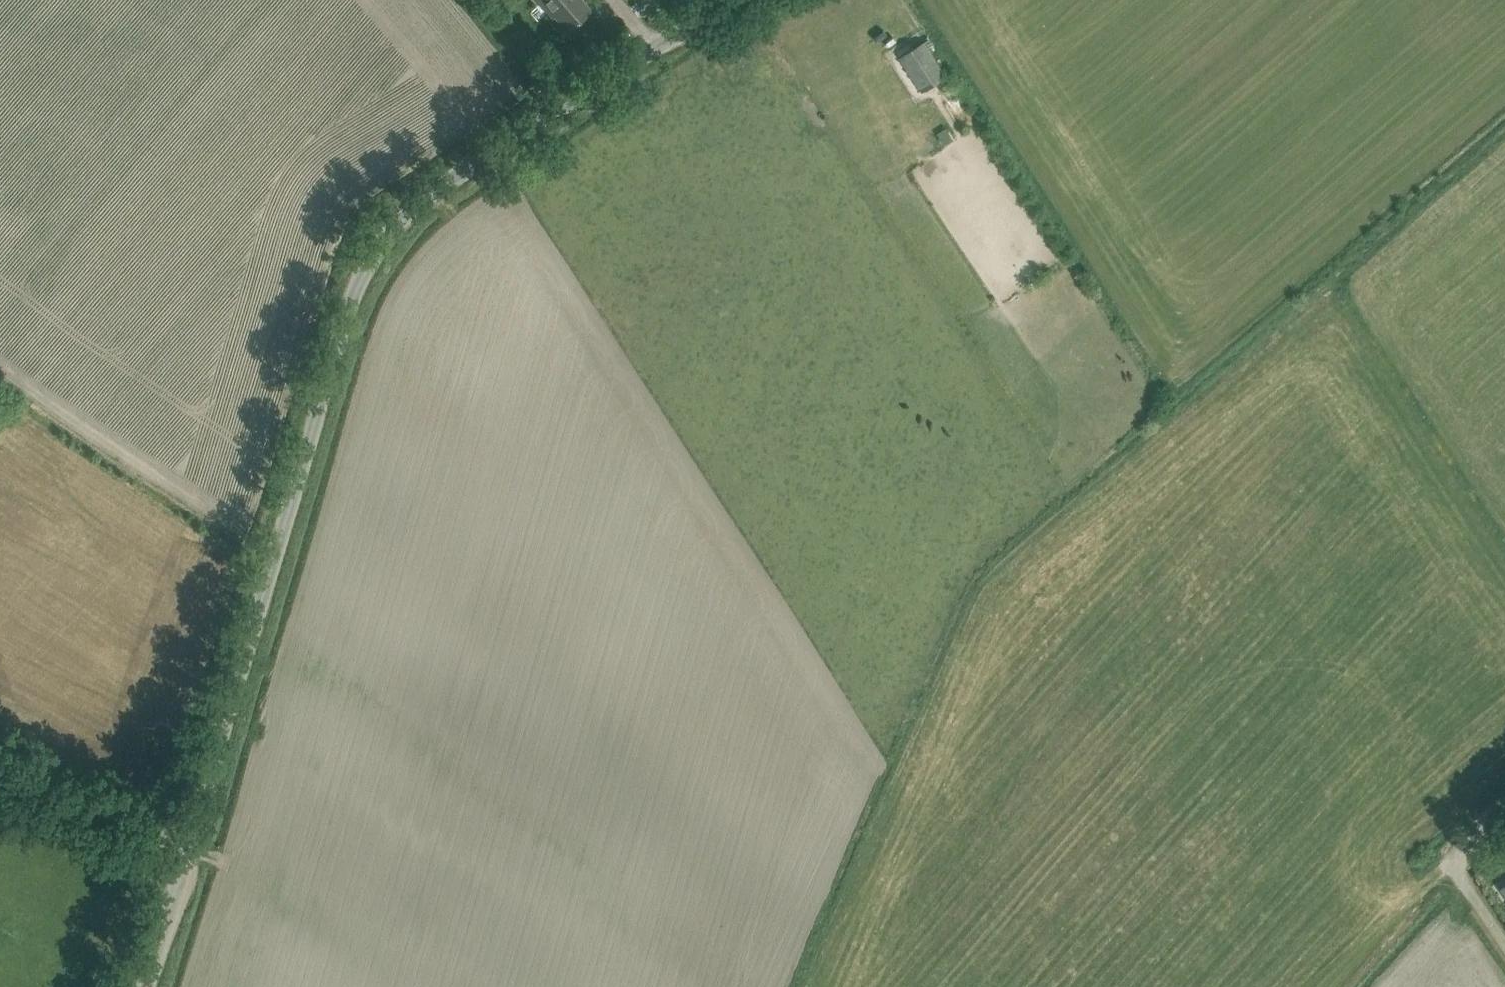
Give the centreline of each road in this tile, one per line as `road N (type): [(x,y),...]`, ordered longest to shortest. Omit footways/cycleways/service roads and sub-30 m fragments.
road 1 (unclassified): [(146,986),(368,260),(433,191),(728,0)]

